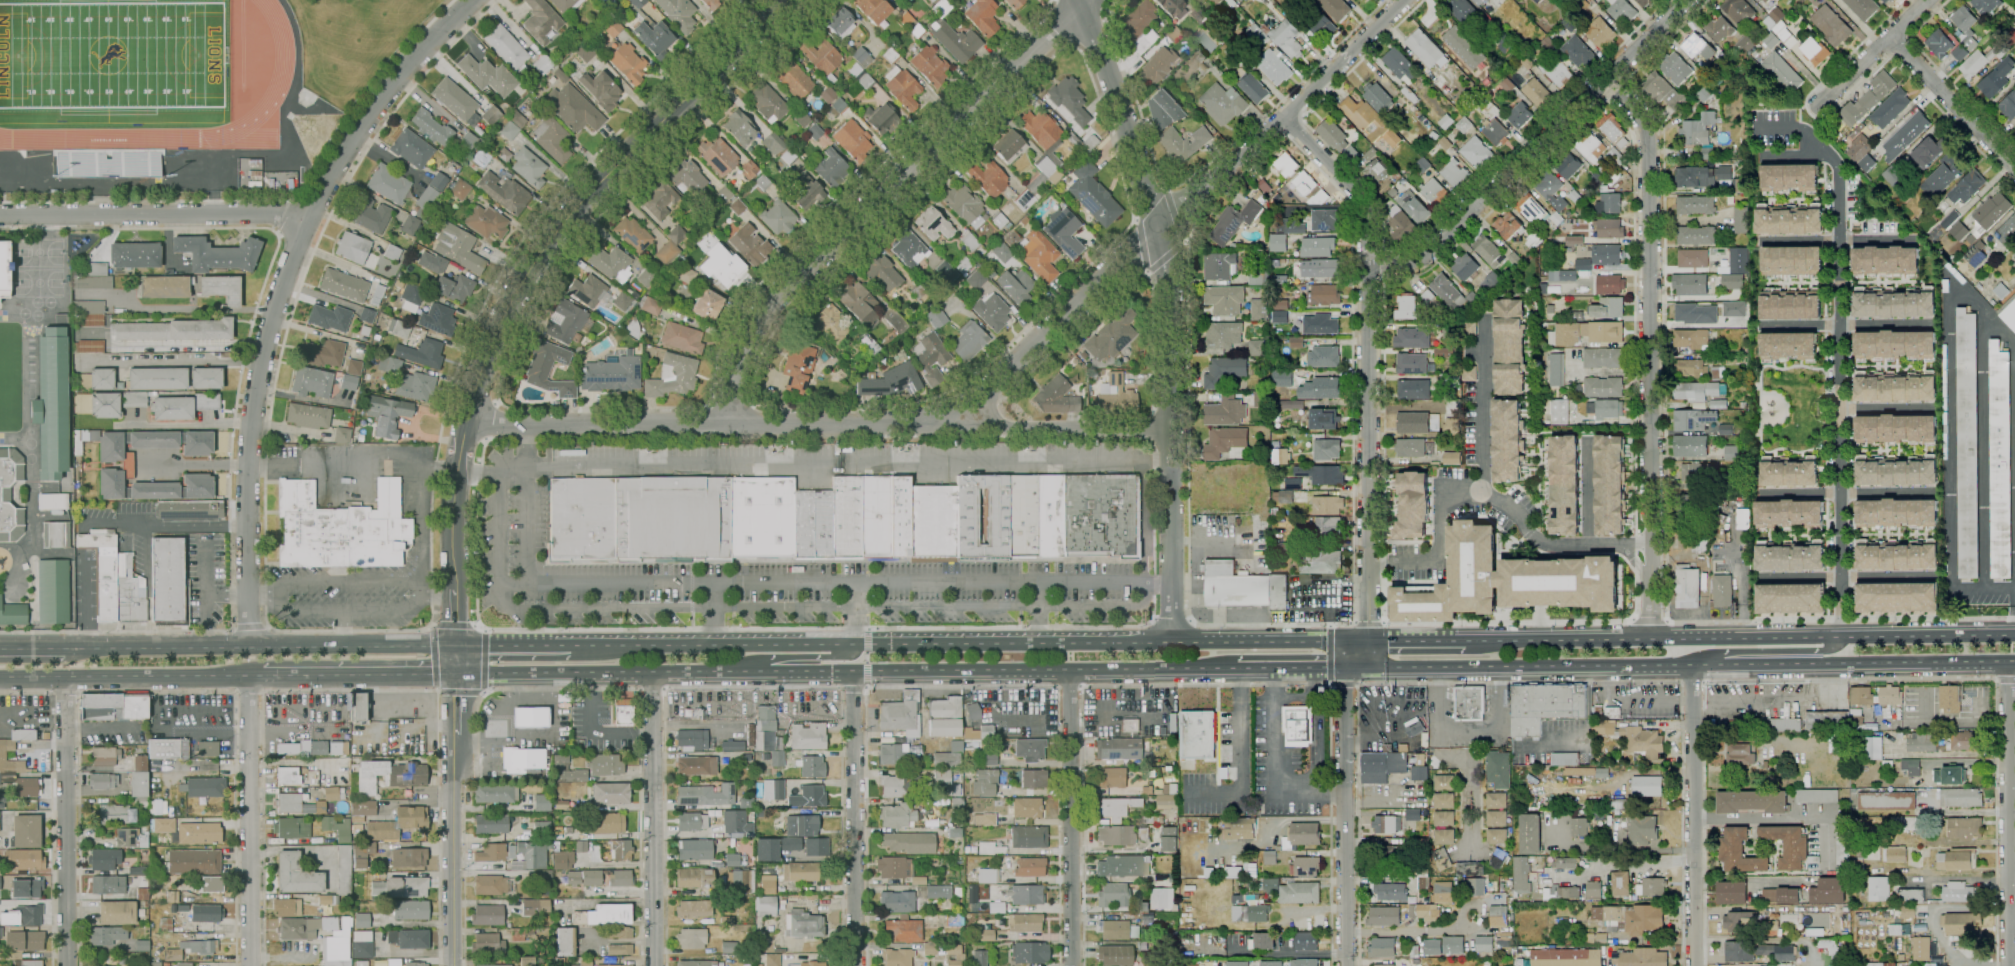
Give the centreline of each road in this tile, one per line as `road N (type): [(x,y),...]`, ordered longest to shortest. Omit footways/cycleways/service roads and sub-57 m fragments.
road 1 (primary): [(1363,638),(571,642)]
road 2 (primary): [(459,676),(1237,671)]
road 3 (residential): [(788,0),(583,198),(522,284),(486,359),(459,456),(456,643)]
road 4 (tertiary): [(473,0),(367,119),(311,210),(282,286),(250,433),(250,644)]
road 5 (residential): [(1170,429),(468,425)]
road 6 (primary): [(1350,670),(2014,664)]
road 7 (tertiary): [(1171,639),(1166,257),(1078,0)]
road 8 (residential): [(1403,0),(936,427)]
road 9 (residential): [(1653,636),(1646,138),(1608,80)]
road 10 (residential): [(1082,0),(767,307),(741,354),(727,425)]
road 11 (primary): [(2014,632),(1465,638)]
road 12 (residential): [(1690,0),(1420,262),(1369,266)]
road 13 (residential): [(311,210),(0,215)]
road 14 (residential): [(1369,570),(1369,266)]
road 15 (residential): [(2009,664),(2008,965)]
road 16 (residential): [(1350,670),(1347,965)]
road 17 (residential): [(1071,672),(1072,965)]
road 18 (residential): [(853,675),(855,965)]
road 19 (residential): [(651,675),(652,965)]
road 20 (residential): [(248,678),(250,965)]
road 21 (residential): [(63,681),(67,965)]
road 22 (residential): [(1692,685),(1695,965)]
road 23 (primary): [(0,681),(260,678)]
road 24 (residential): [(454,965),(458,735)]
road 25 (primary): [(260,678),(459,676)]
road 26 (primary): [(250,644),(64,648)]
road 27 (residential): [(2014,170),(1888,39)]
road 28 (residential): [(1369,266),(1365,209),(1282,117)]
road 29 (residential): [(1929,0),(1818,108)]
road 30 (primary): [(1698,668),(1721,654),(1818,653),(1842,634)]
road 31 (primary): [(731,676),(756,662),(840,658),(854,640)]

